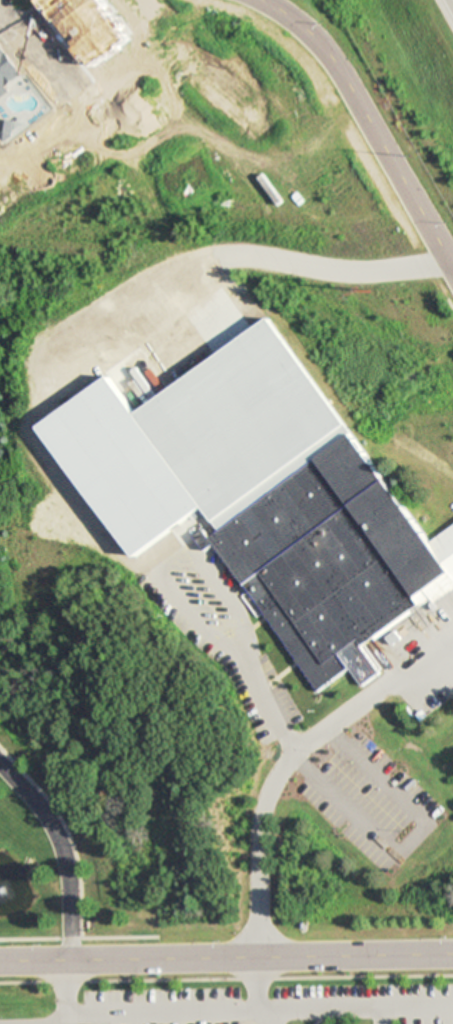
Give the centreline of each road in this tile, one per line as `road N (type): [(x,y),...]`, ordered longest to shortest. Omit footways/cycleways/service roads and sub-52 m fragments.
road 1 (residential): [(0,958),(452,951)]
road 2 (residential): [(257,954),(255,830),(286,761),(452,641)]
road 3 (residential): [(452,279),(326,56),(256,0)]

